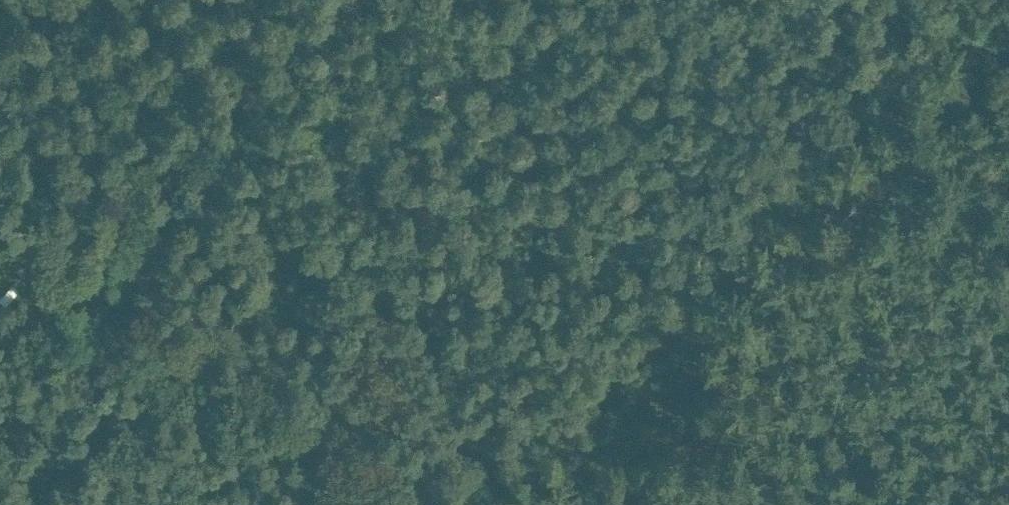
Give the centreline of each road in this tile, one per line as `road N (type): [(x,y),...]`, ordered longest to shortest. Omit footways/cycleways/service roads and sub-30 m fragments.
road 1 (unclassified): [(407,504),(0,212)]

